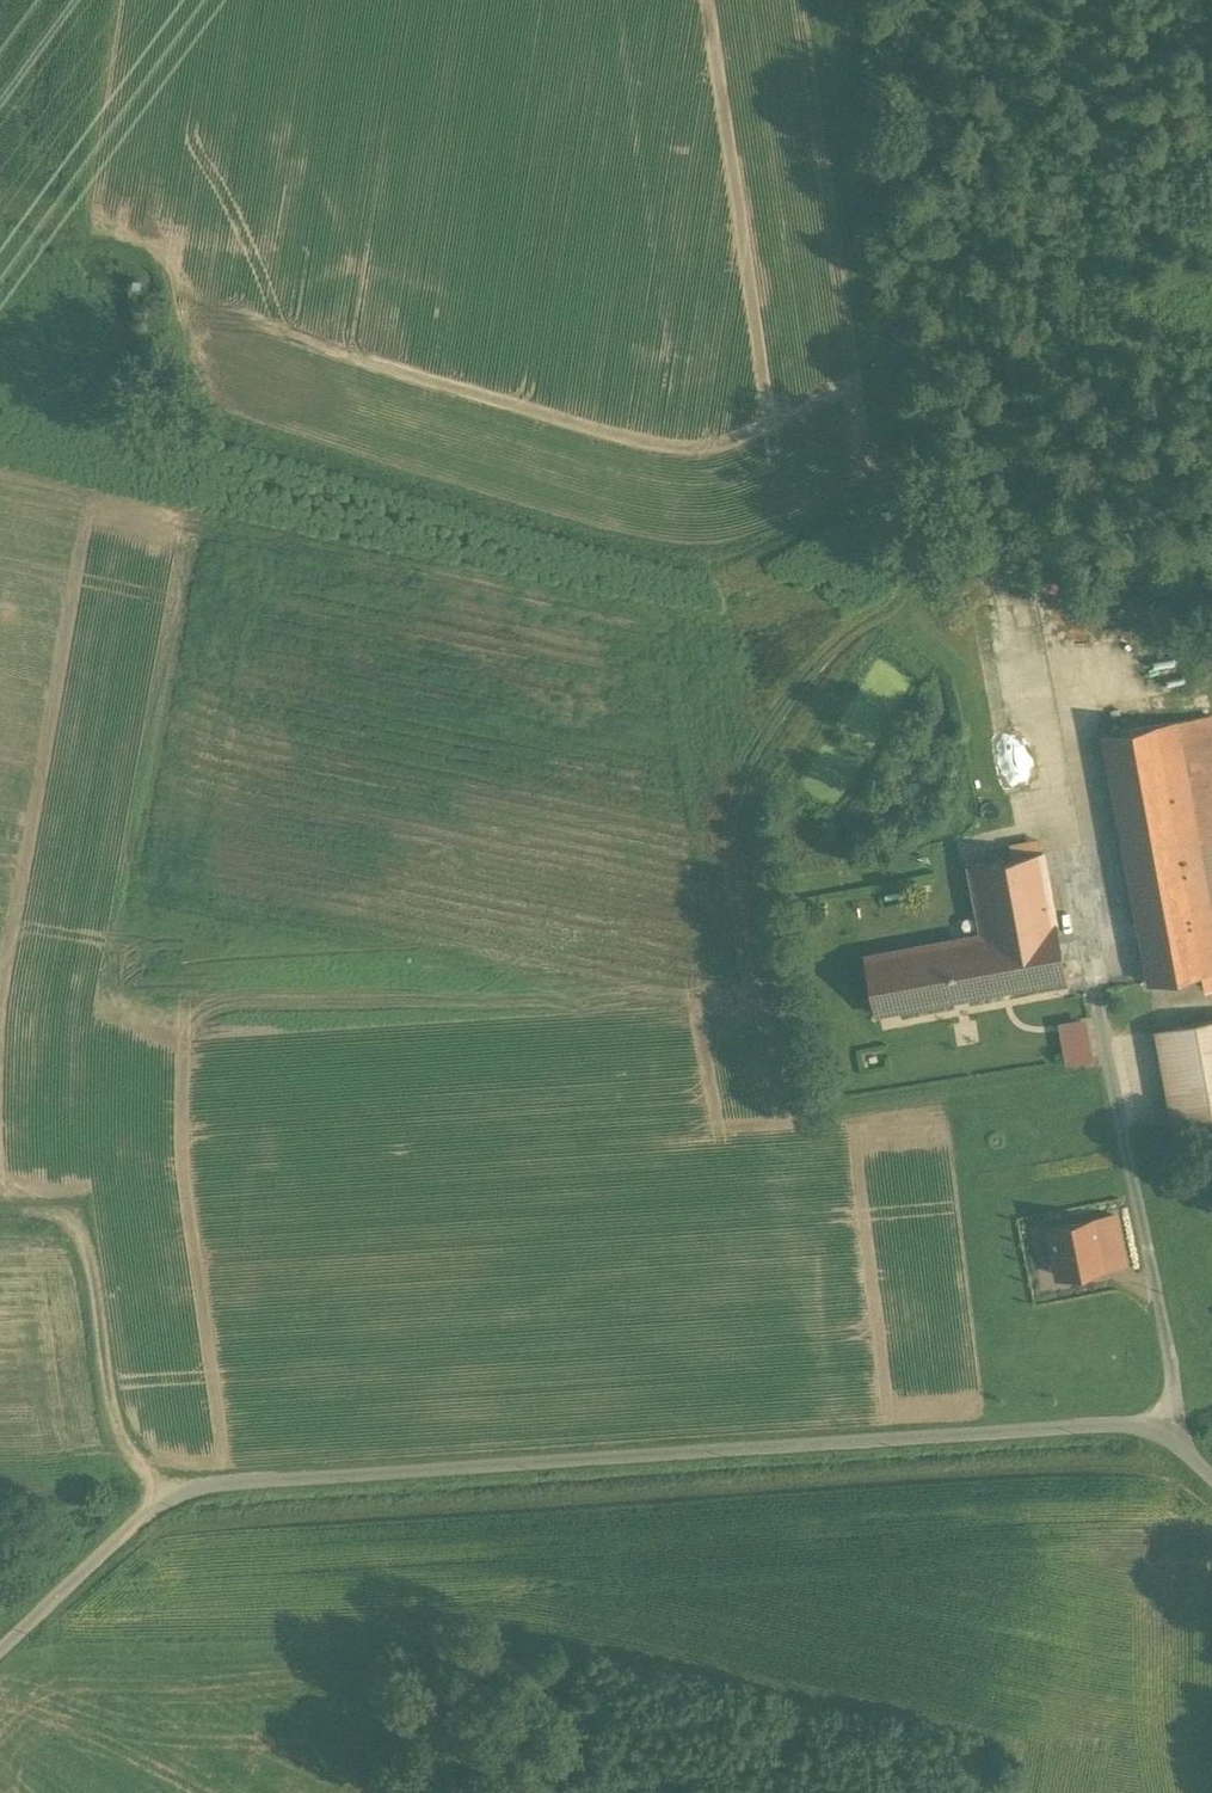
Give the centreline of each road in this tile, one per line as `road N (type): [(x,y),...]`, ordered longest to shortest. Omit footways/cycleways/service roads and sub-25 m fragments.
road 1 (unclassified): [(0,1647),(140,1519),(186,1491),(220,1485),(1088,1427),(1160,1437),(1211,1474)]
road 2 (track): [(822,0),(906,544)]
road 3 (track): [(186,1491),(136,1468),(113,1430),(91,1252),(57,1216),(0,1213)]

